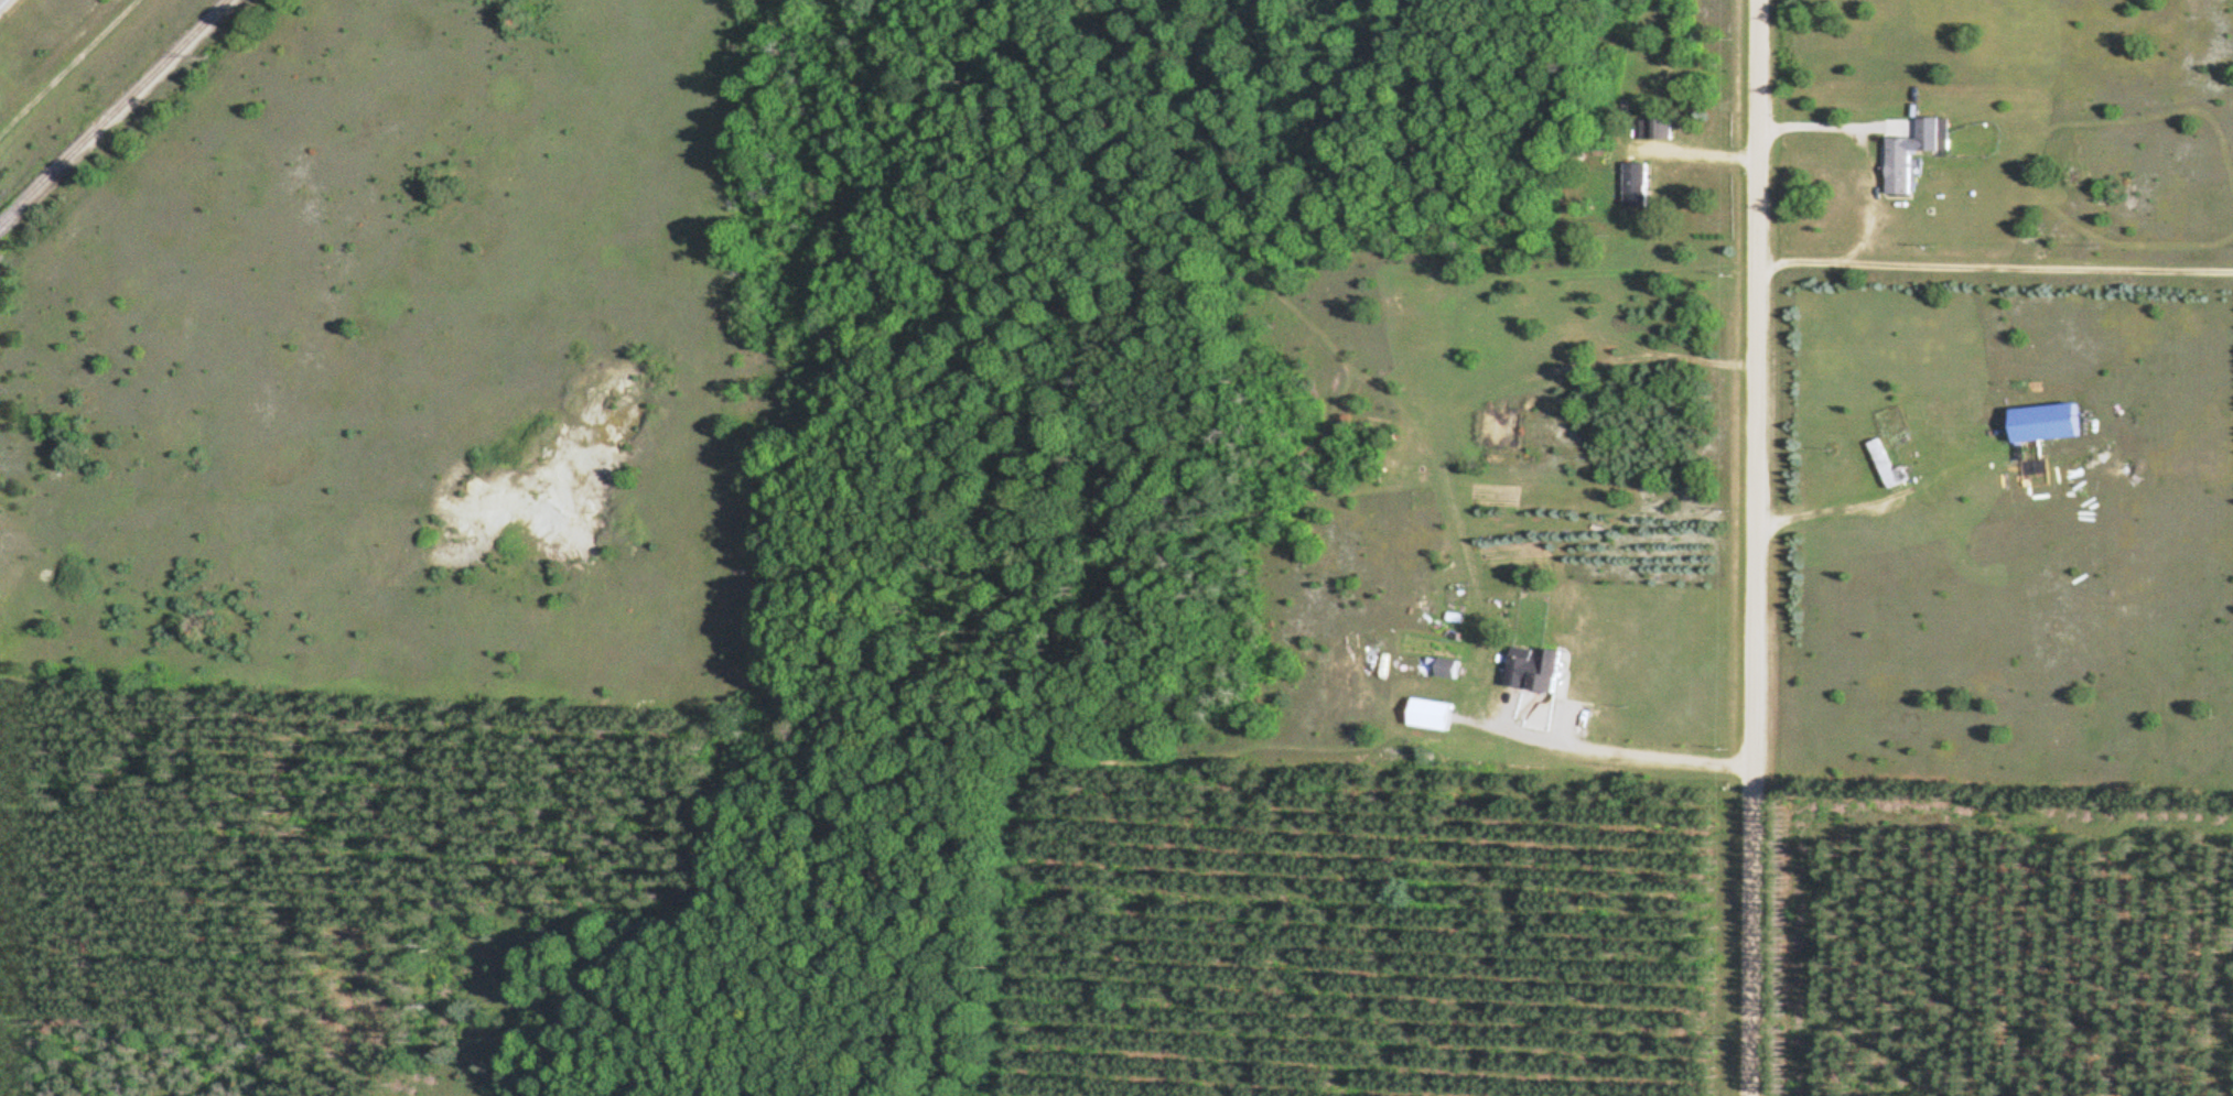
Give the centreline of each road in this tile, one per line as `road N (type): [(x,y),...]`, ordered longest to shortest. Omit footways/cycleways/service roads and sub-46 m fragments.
road 1 (residential): [(1748,1095),(1757,0)]
road 2 (track): [(135,0),(0,129)]

